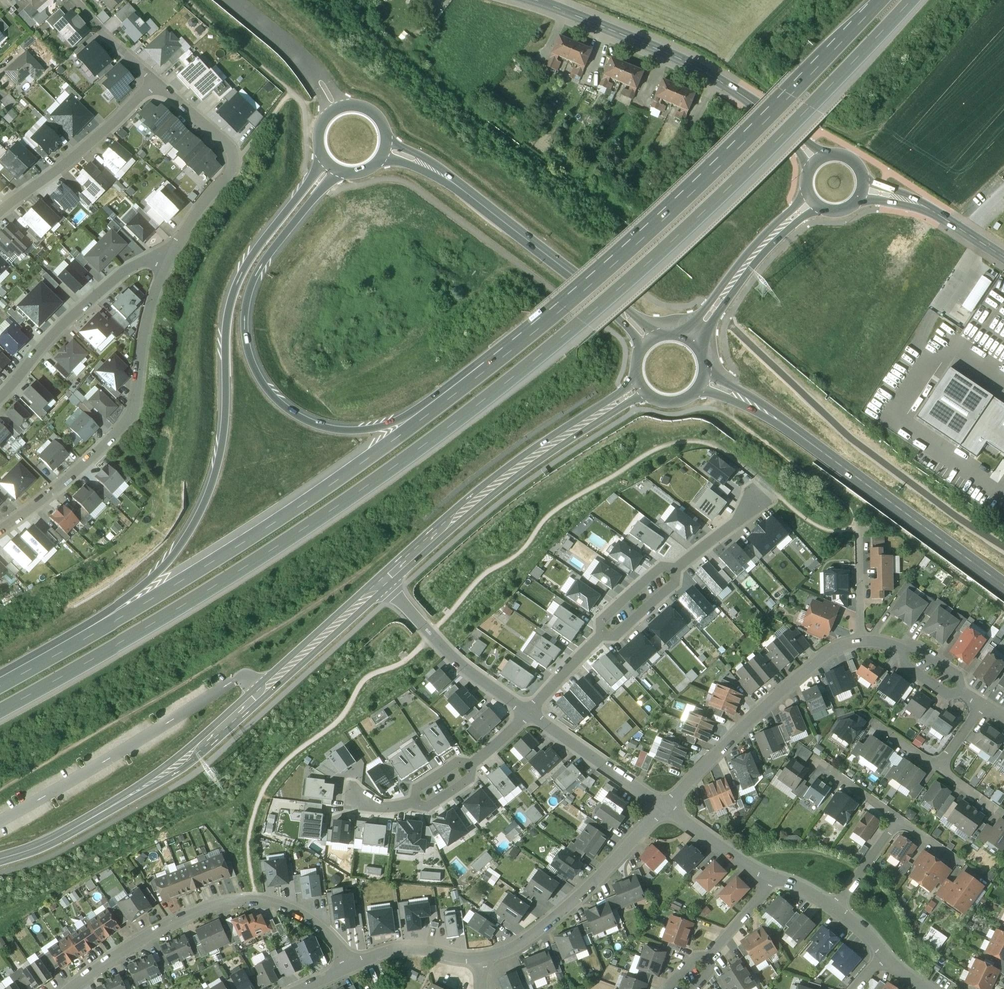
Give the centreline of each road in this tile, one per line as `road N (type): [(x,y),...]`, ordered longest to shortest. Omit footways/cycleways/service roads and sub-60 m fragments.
road 1 (motorway): [(0,713),(285,548),(395,470),(678,239),(917,0)]
road 2 (motorway): [(563,311),(366,464),(74,644)]
road 3 (motorway): [(563,311),(439,397),(379,428),(341,430),(279,402),(257,373),(248,304),(267,261),(338,171)]
road 4 (motorway): [(325,160),(232,290),(224,425),(193,527),(168,562),(74,644)]
road 5 (secondary): [(382,583),(175,767),(81,825),(0,858)]
road 6 (motorway): [(885,0),(656,230),(563,311)]
road 7 (secondary): [(704,381),(759,404),(1003,585)]
road 8 (residential): [(165,256),(130,422),(0,533)]
road 9 (tertiary): [(815,160),(763,107),(700,68),(531,0)]
road 10 (residential): [(352,966),(335,939),(293,909),(240,900),(130,945),(70,988)]
road 11 (secondary): [(641,388),(533,456),(382,583)]
road 12 (secondary): [(388,150),(440,175),(649,341)]
road 13 (residential): [(664,808),(779,693),(837,645),(862,639)]
road 14 (residential): [(480,962),(516,948),(664,808)]
road 15 (residential): [(165,256),(234,159),(156,83)]
road 16 (track): [(858,144),(748,81),(751,61),(802,0)]
road 17 (residential): [(0,398),(92,298),(145,260),(165,256)]
road 18 (residential): [(0,214),(156,83)]
road 19 (residential): [(382,583),(449,654),(526,715)]
road 20 (unclassified): [(692,340),(748,262),(811,201)]
road 21 (residential): [(526,715),(664,808)]
road 22 (tertiary): [(1003,256),(919,205),(862,188)]
road 23 (residential): [(352,966),(404,951),(480,962)]
road 24 (residential): [(664,808),(771,882)]
road 25 (residential): [(862,639),(858,515)]

